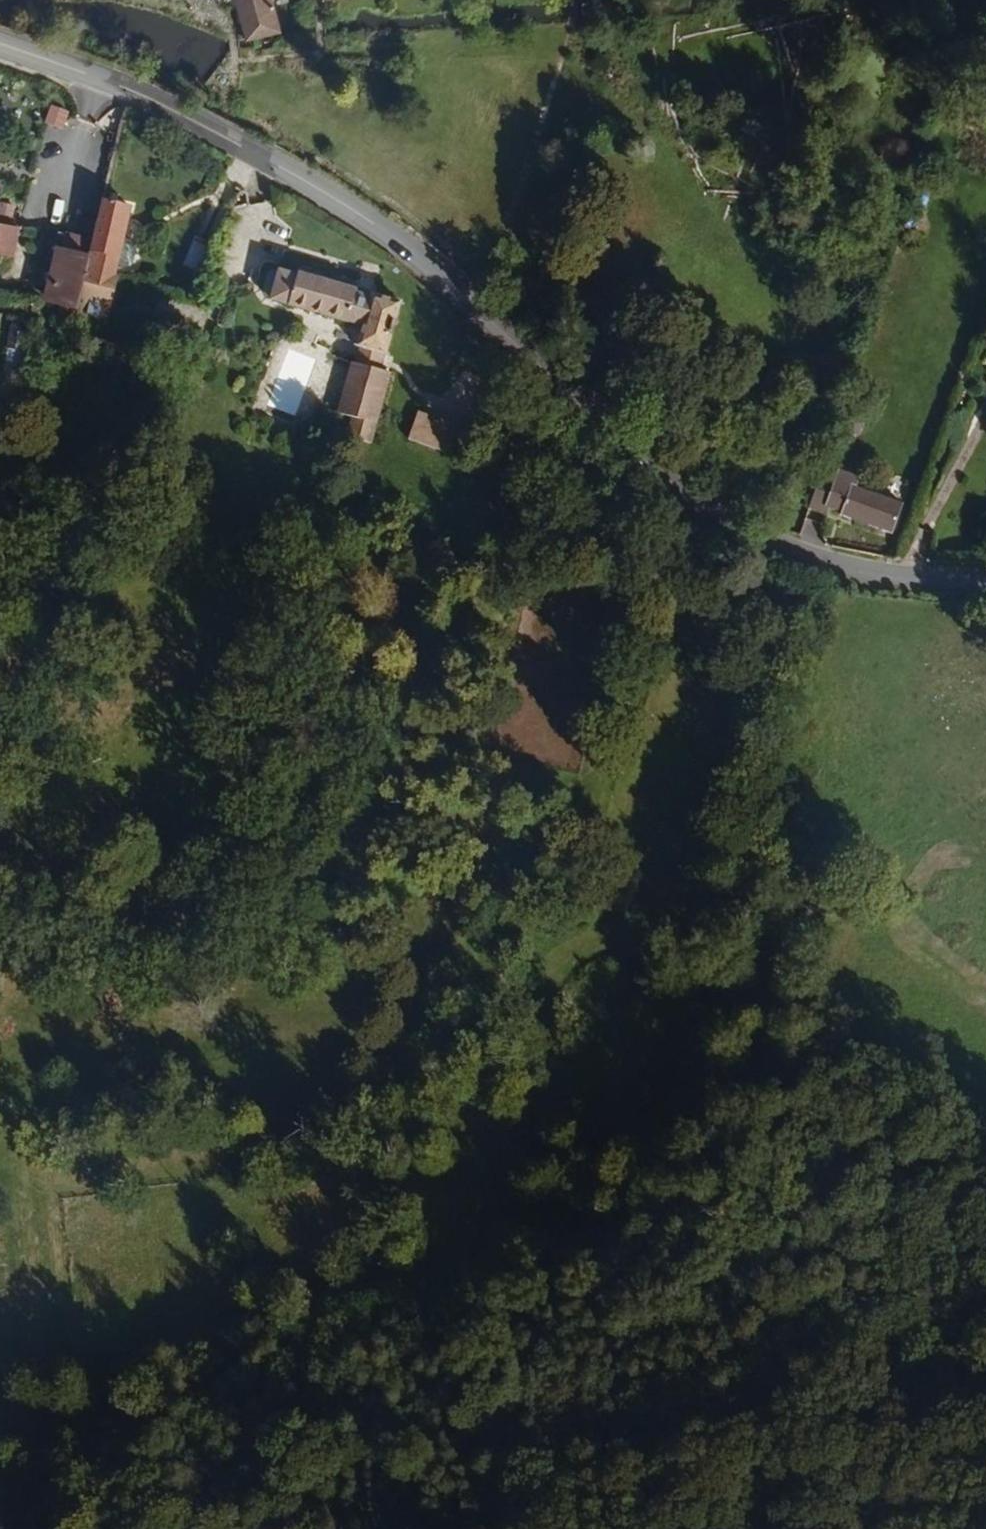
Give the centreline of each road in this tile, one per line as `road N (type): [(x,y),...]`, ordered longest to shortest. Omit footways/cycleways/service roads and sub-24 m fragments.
road 1 (secondary): [(985,582),(861,575),(752,542),(689,509),(417,259),(341,204),(142,97),(0,45)]

